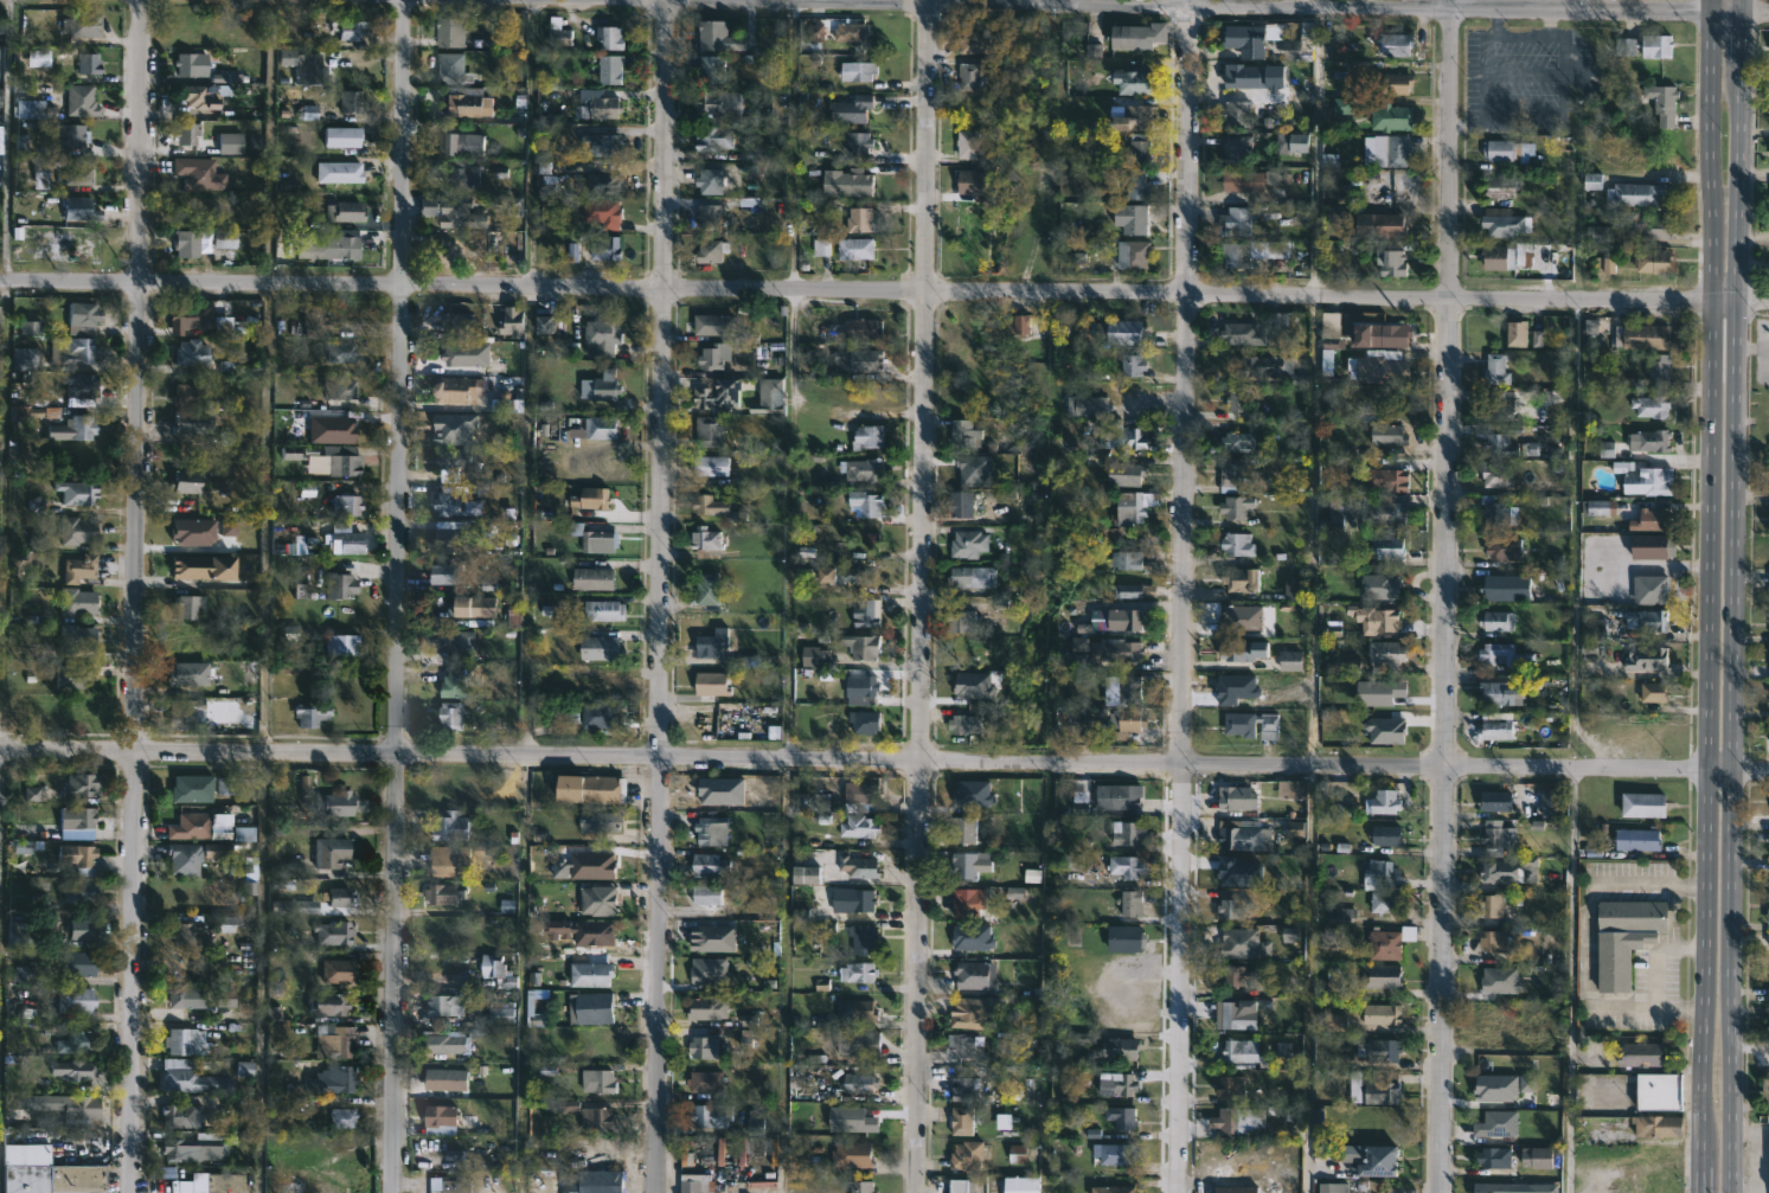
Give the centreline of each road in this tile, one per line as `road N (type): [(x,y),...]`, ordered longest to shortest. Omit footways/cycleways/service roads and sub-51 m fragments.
road 1 (residential): [(0,286),(662,283),(1318,301),(1768,302)]
road 2 (residential): [(0,752),(1768,771)]
road 3 (secondary): [(1706,0),(1711,245),(1698,1192)]
road 4 (residential): [(1190,0),(1177,1192)]
road 5 (secondary): [(1726,1192),(1738,0)]
road 6 (residential): [(145,0),(133,1192)]
road 7 (residential): [(664,0),(658,1192)]
road 8 (residential): [(924,0),(919,1192)]
road 9 (residential): [(399,0),(394,1192)]
road 10 (residential): [(1448,0),(1444,1192)]
road 11 (residential): [(585,0),(1768,13)]

